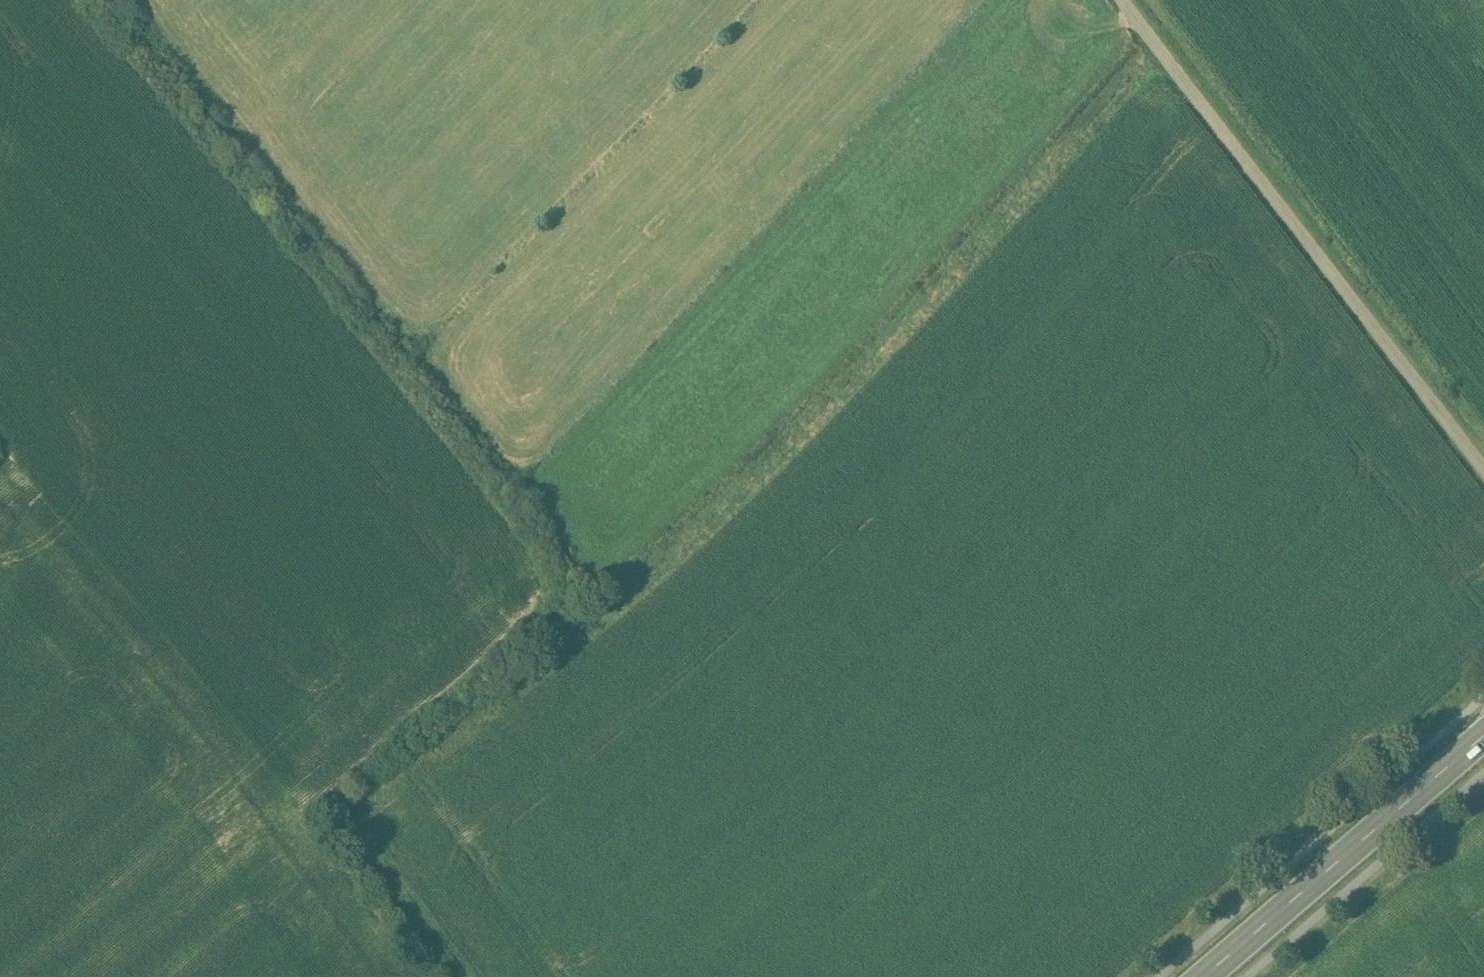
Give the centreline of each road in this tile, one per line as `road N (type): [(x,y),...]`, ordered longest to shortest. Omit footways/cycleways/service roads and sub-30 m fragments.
road 1 (unclassified): [(1483,460),(1130,0)]
road 2 (primary): [(1209,976),(1483,735)]

